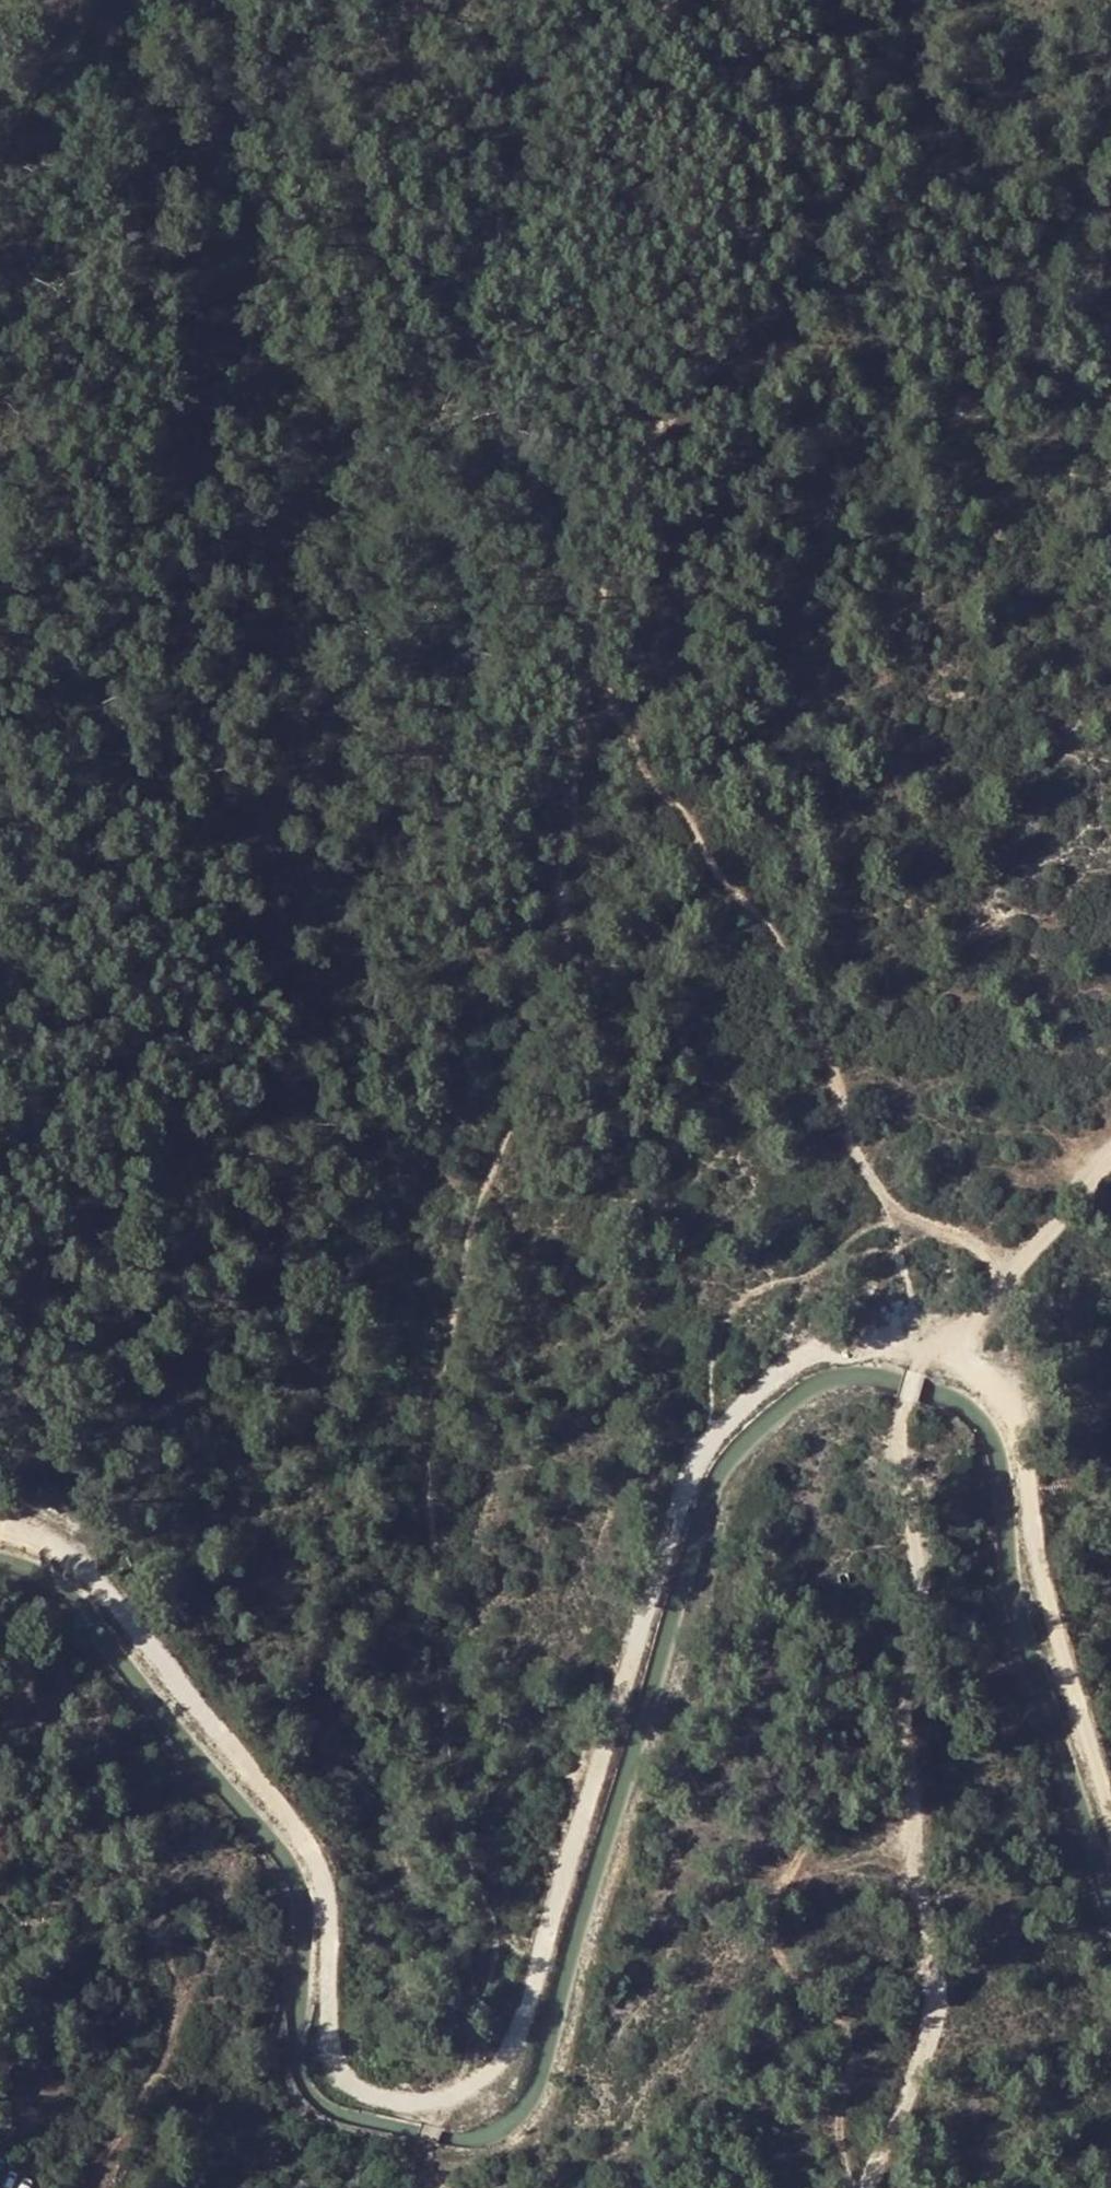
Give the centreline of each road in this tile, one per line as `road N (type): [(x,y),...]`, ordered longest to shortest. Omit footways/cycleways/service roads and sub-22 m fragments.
road 1 (track): [(1032,1270),(901,1212),(876,1191),(811,1006),(780,949),(598,699),(640,440),(739,323),(754,231),(776,165),(777,114),(727,0)]
road 2 (track): [(666,0),(660,57),(690,210),(694,376)]

